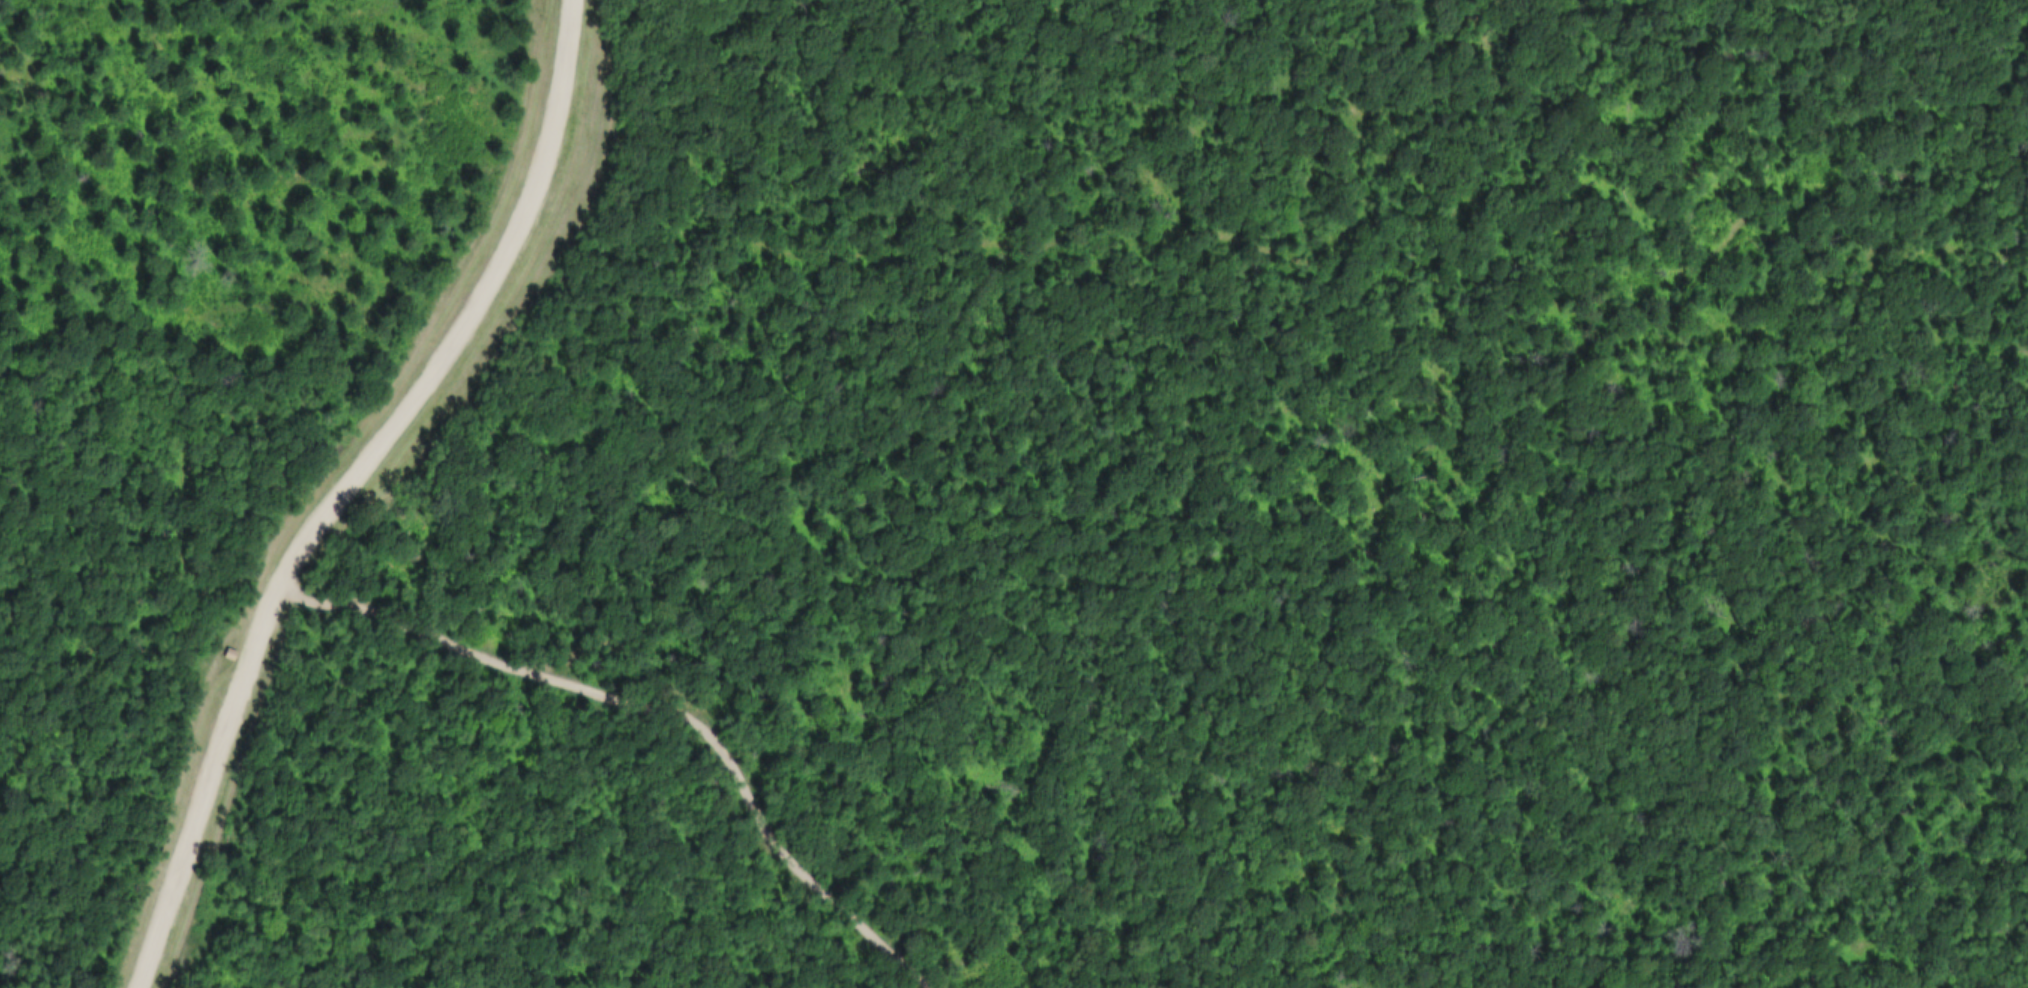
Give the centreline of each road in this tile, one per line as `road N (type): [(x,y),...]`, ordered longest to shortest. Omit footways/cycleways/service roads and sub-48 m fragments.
road 1 (residential): [(144,987),(259,637),(303,541),(477,313),(536,202),(564,101),(575,0)]

